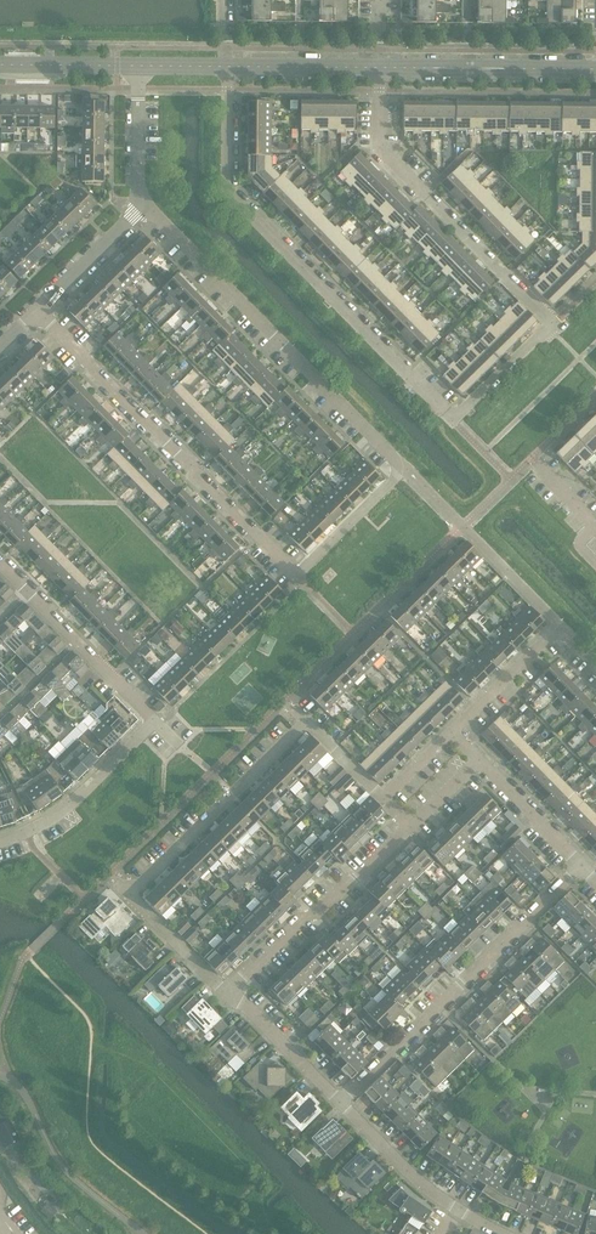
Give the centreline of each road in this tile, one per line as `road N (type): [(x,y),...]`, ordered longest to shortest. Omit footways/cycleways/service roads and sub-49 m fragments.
road 1 (residential): [(549,323),(449,420),(230,189),(228,67)]
road 2 (residential): [(406,468),(299,580),(39,316)]
road 3 (residential): [(406,468),(141,200)]
road 4 (residential): [(382,798),(308,721),(129,896)]
road 5 (residential): [(340,1103),(581,865)]
road 6 (residential): [(549,323),(379,145),(379,68)]
road 7 (residential): [(228,994),(411,828)]
road 8 (residential): [(156,721),(0,567)]
road 9 (tertiary): [(595,69),(379,68)]
road 10 (residential): [(501,1233),(431,1191),(340,1103)]
road 11 (residential): [(156,721),(55,816),(0,841)]
road 12 (residential): [(340,1103),(228,994)]
road 13 (unclassified): [(39,316),(125,228),(141,200)]
road 14 (tertiary): [(379,68),(228,67)]
road 15 (residential): [(454,733),(560,629)]
road 16 (residential): [(482,763),(581,865)]
road 17 (residential): [(228,994),(129,896)]
road 18 (tertiary): [(139,66),(0,66)]
road 19 (residential): [(560,629),(465,529)]
road 20 (unclassified): [(141,200),(139,66)]

